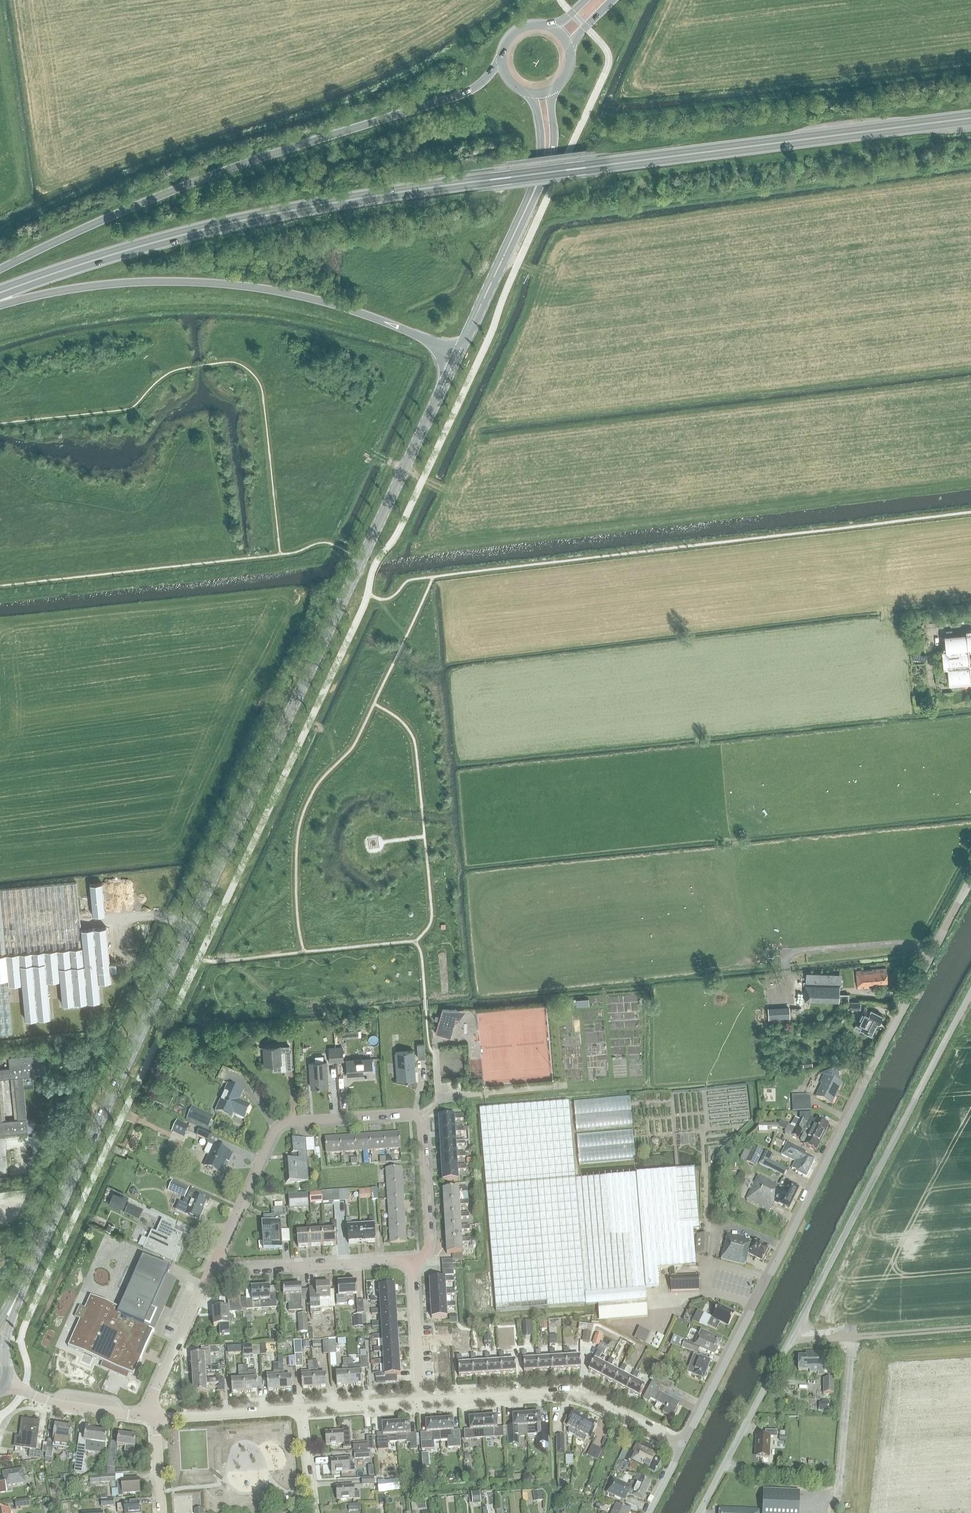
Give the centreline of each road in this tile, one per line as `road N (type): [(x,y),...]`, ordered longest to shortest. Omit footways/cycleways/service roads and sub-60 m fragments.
road 1 (secondary): [(0,1333),(459,354)]
road 2 (trunk): [(0,293),(139,246),(346,200),(970,117)]
road 3 (residential): [(682,1444),(950,917)]
road 4 (unclassified): [(698,1512),(970,993)]
road 5 (trunk): [(501,61),(460,95),(227,170),(0,269)]
road 6 (trunk): [(0,303),(135,283),(229,285),(327,303),(459,354)]
road 7 (residential): [(210,1269),(282,1123),(417,1116)]
road 8 (residential): [(682,1444),(584,1395),(419,1401)]
road 9 (secondary): [(459,354),(544,165)]
road 10 (residential): [(210,1269),(412,1261)]
road 11 (track): [(790,1339),(970,1328)]
road 12 (track): [(930,956),(899,944),(798,952),(786,960),(795,989)]
road 13 (residential): [(143,1416),(210,1269)]
road 14 (residential): [(412,1261),(428,1250),(417,1116)]
road 15 (residential): [(156,1416),(299,1409)]
road 16 (residential): [(143,1416),(48,1402),(5,1384)]
road 17 (residential): [(419,1401),(412,1261)]

